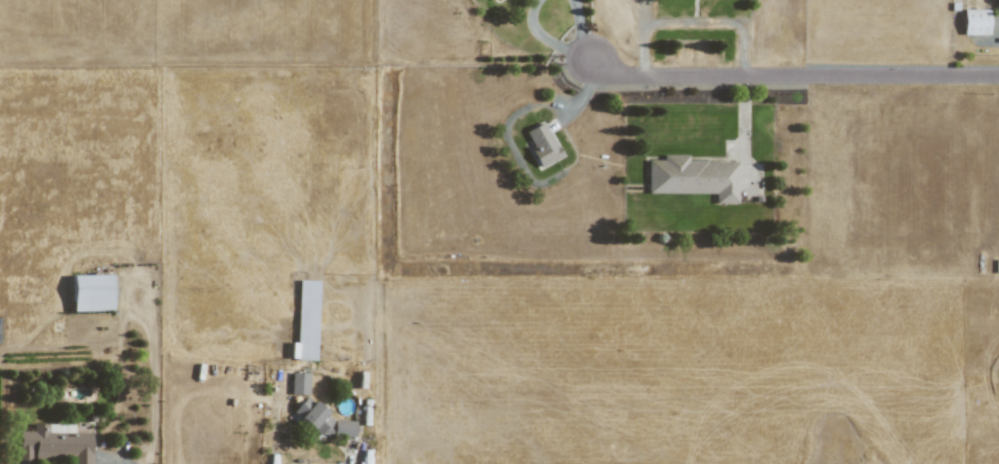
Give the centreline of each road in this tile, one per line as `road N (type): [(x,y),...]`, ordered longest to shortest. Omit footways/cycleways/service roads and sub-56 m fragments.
road 1 (residential): [(998,76),(640,73),(593,59)]

